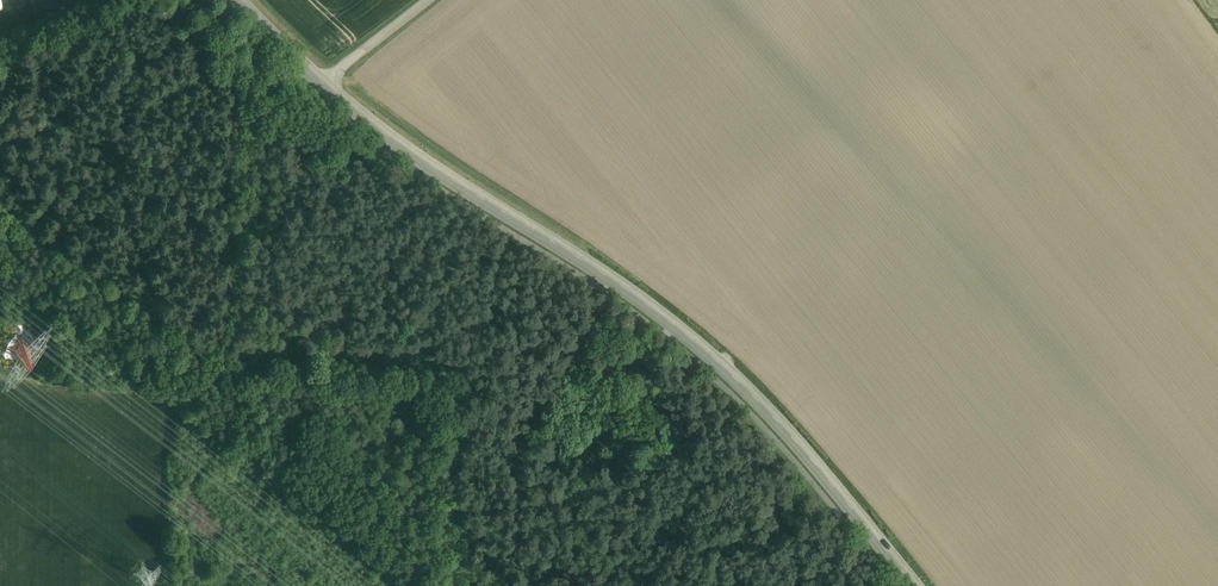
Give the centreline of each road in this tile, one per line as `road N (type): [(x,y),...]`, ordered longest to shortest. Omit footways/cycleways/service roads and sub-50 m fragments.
road 1 (tertiary): [(908,585),(753,402),(648,312),(357,123),(320,89)]
road 2 (unclassified): [(320,89),(431,0)]
road 3 (tertiary): [(320,89),(236,0)]

